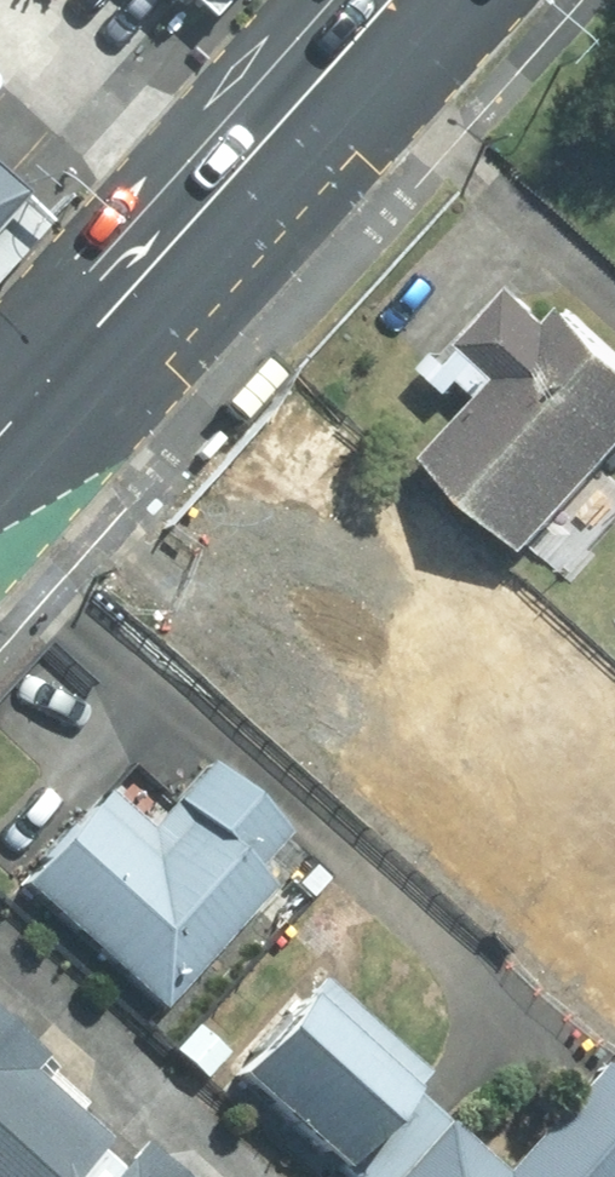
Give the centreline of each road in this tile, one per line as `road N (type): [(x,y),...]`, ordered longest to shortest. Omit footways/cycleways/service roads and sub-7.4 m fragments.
road 1 (secondary): [(0,430),(384,0)]

